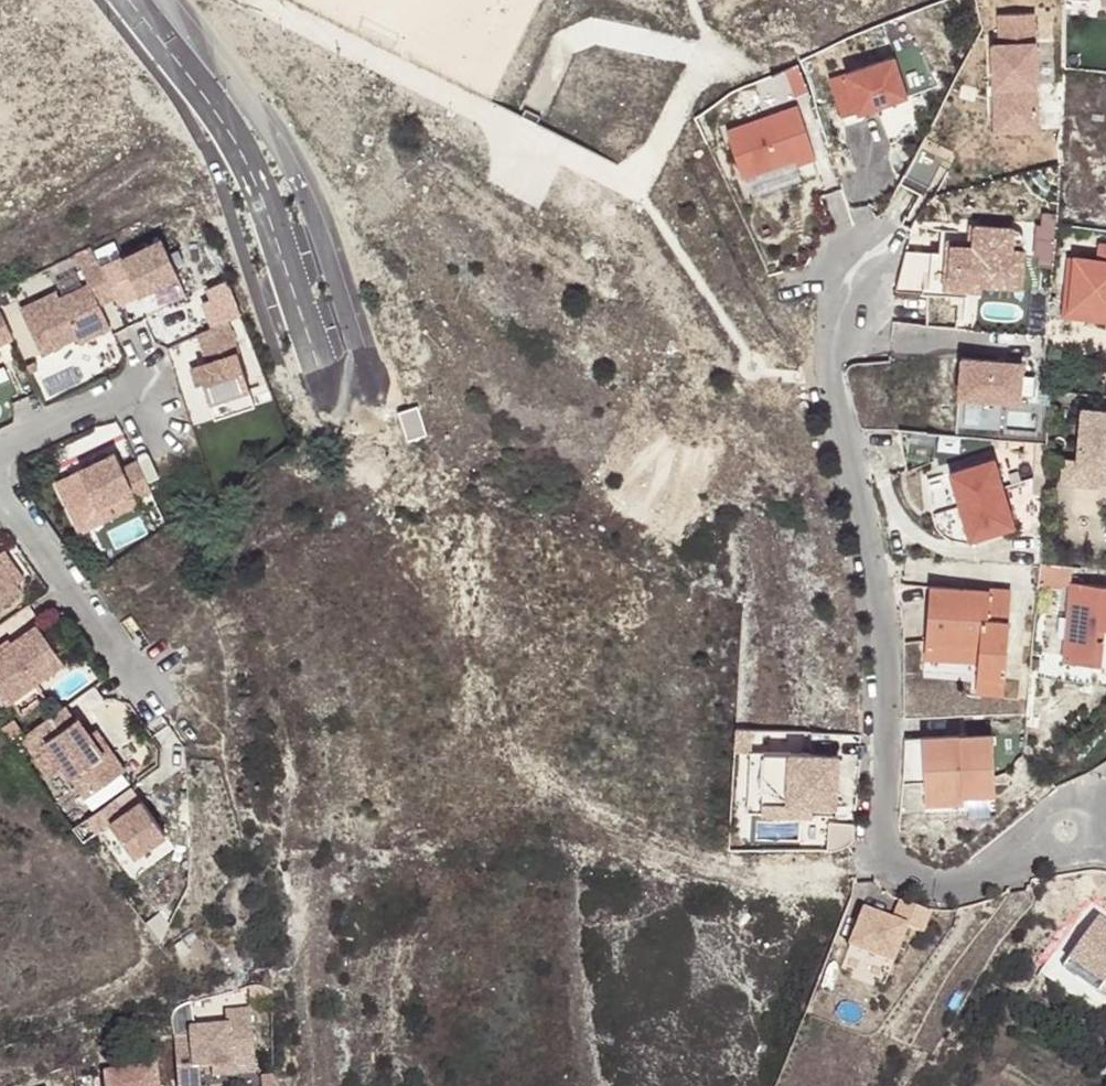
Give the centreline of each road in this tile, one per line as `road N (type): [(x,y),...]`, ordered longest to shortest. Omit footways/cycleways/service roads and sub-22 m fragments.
road 1 (residential): [(871,235),(842,276),(826,375),(883,626),(875,844),(885,868),(915,889),(945,890),(976,885),(1065,830)]
road 2 (track): [(258,0),(636,189),(705,57),(592,32),(563,48),(544,93)]
road 3 (residential): [(128,0),(218,118),(253,180),(326,366)]
road 4 (residential): [(139,693),(0,499)]
road 5 (residential): [(130,393),(0,456)]

